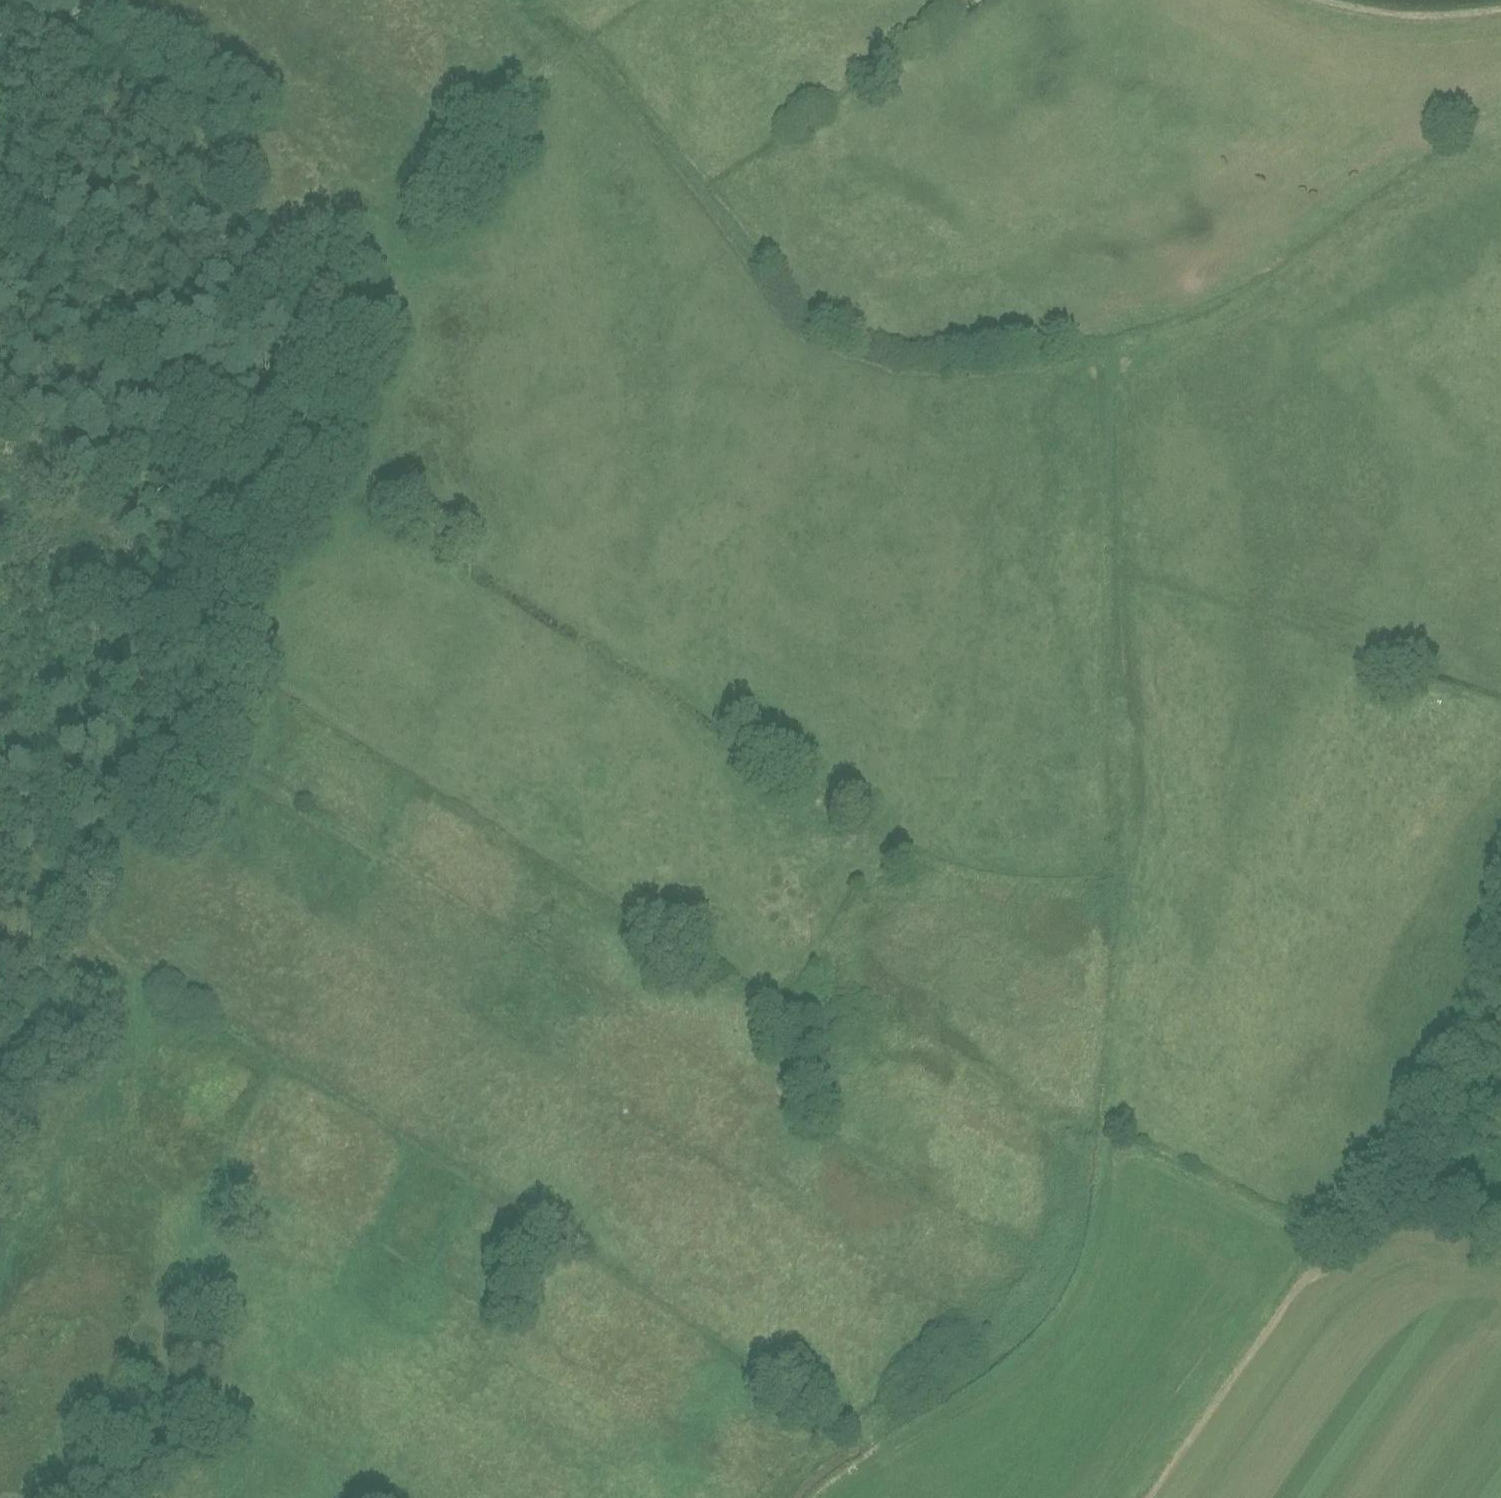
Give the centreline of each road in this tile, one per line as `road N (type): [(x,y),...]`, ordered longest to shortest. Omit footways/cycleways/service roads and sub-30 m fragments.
road 1 (track): [(0,220),(78,0)]

